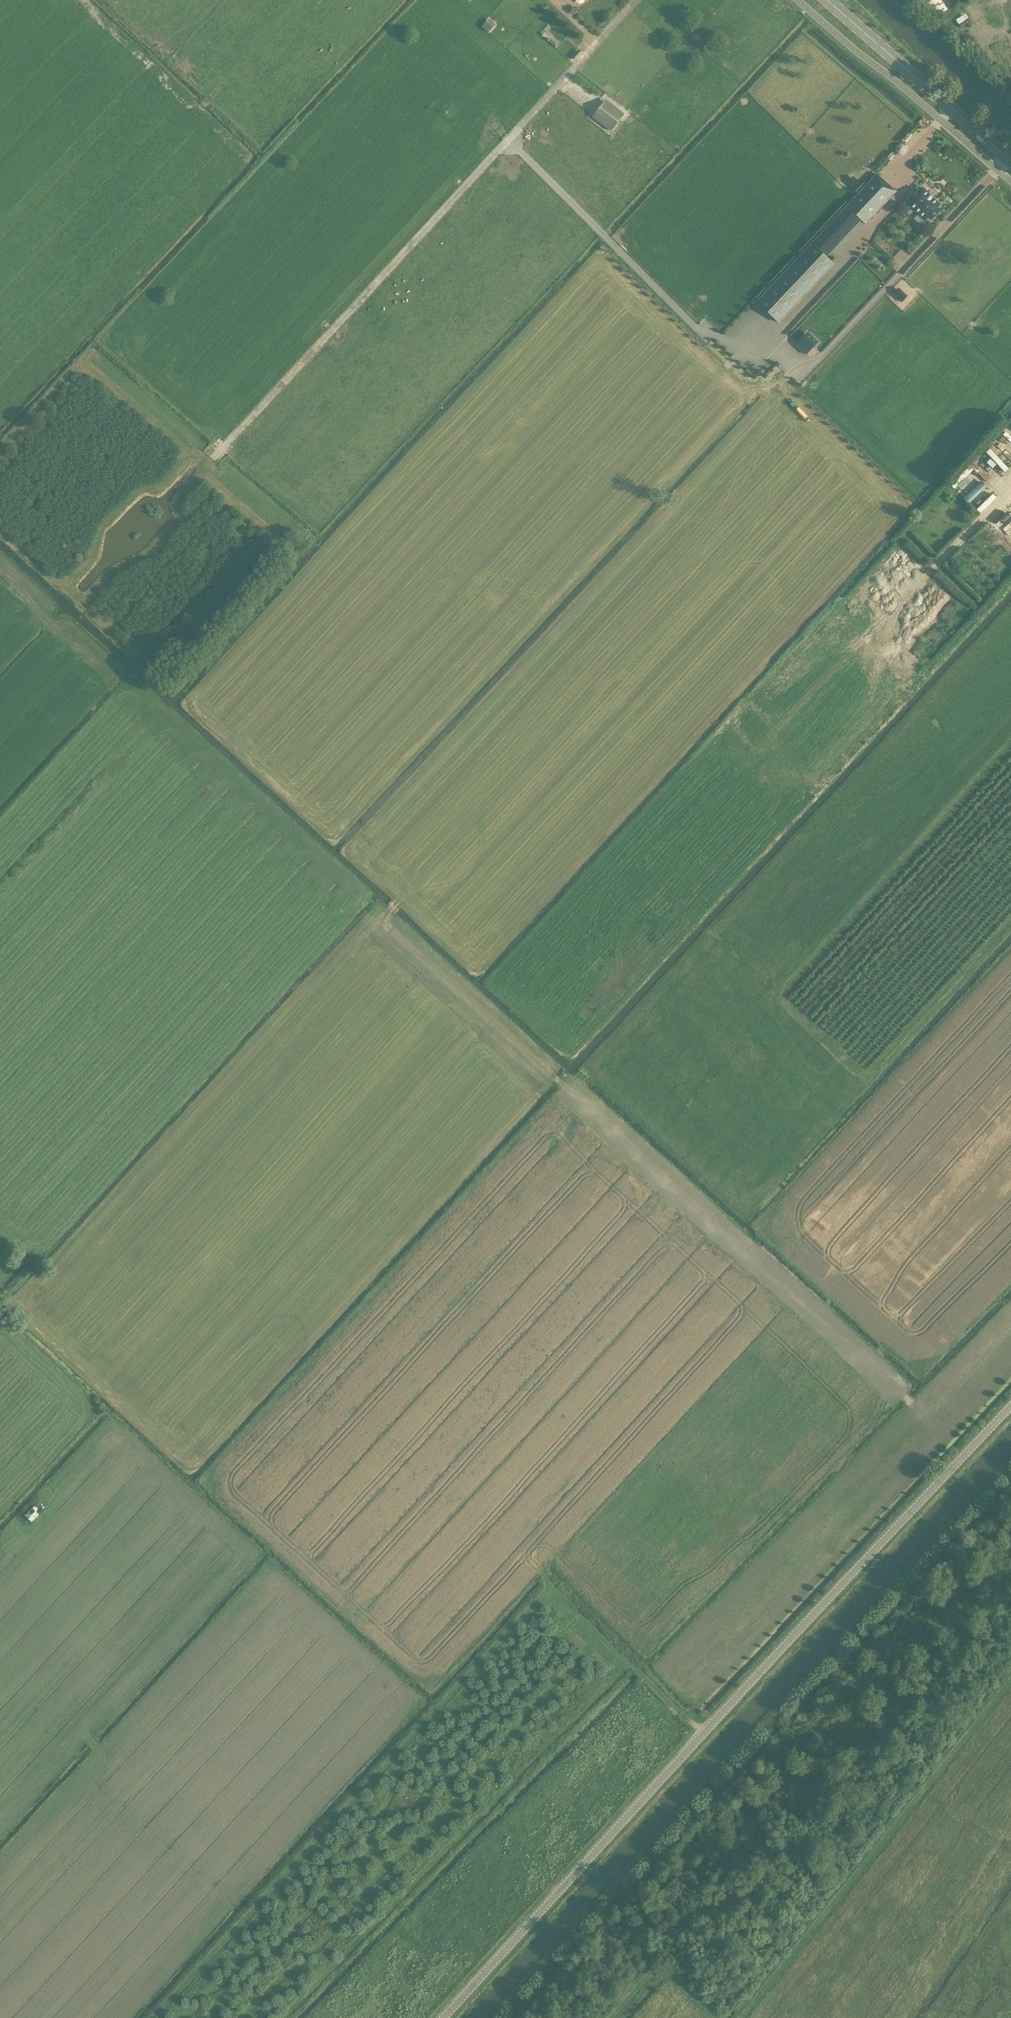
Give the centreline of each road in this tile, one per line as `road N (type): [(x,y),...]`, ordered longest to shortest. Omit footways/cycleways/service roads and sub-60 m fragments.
road 1 (unclassified): [(1010,1409),(440,2017)]
road 2 (secondary): [(1010,161),(827,0)]

